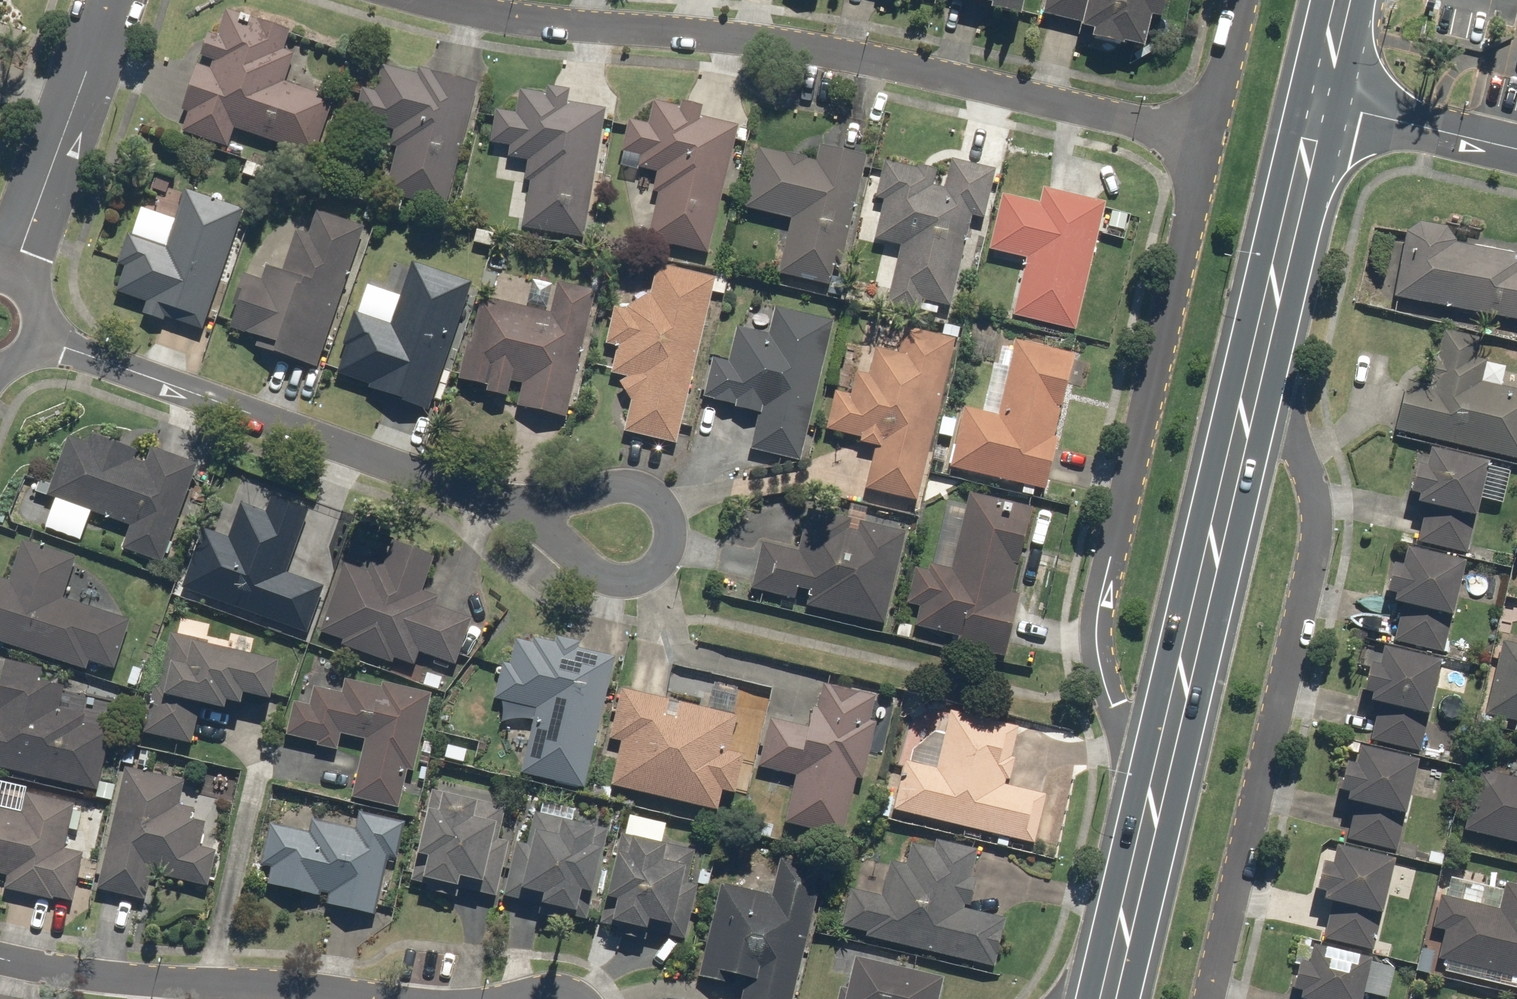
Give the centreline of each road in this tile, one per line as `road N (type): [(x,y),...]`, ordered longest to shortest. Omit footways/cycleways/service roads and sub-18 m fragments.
road 1 (residential): [(429,0),(788,46),(1207,135)]
road 2 (residential): [(1149,808),(1096,634),(1207,135)]
road 3 (residential): [(1257,374),(1317,497),(1314,546),(1208,998)]
road 4 (residential): [(35,342),(511,496)]
road 5 (secondary): [(1257,374),(1149,808)]
road 6 (residential): [(0,957),(73,974),(315,987),(377,998)]
road 7 (residential): [(511,496),(630,480),(652,498),(660,533),(646,563),(611,570),(573,555),(529,516)]
road 8 (residential): [(113,0),(10,278)]
road 9 (secondary): [(1320,98),(1257,374)]
road 10 (residential): [(1320,98),(1516,141)]
road 11 (secondary): [(1149,808),(1116,980)]
road 12 (residential): [(1207,135),(1239,0)]

